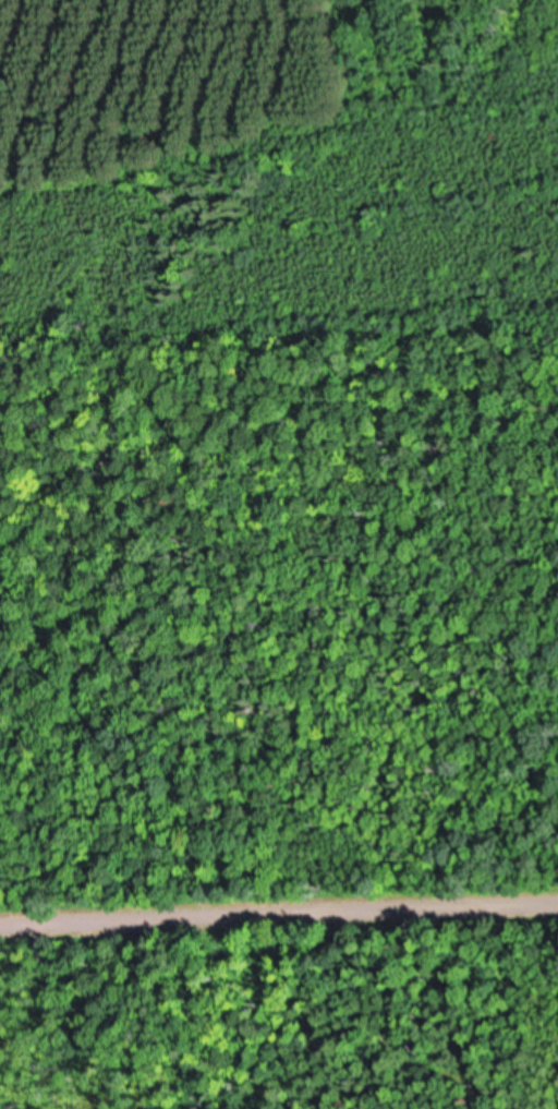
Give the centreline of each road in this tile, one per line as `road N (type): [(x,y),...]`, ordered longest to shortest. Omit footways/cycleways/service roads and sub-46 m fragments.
road 1 (residential): [(0,920),(557,899)]

